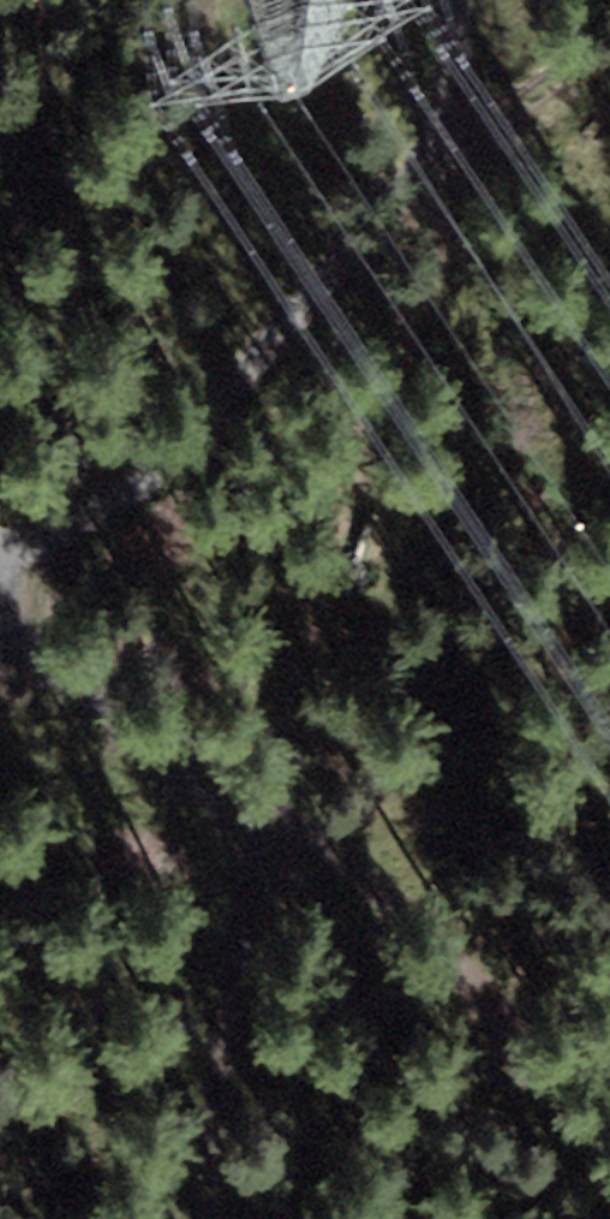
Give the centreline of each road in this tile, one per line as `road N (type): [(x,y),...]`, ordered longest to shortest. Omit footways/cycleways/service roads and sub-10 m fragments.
road 1 (track): [(452,0),(451,141),(422,327),(242,795)]
road 2 (track): [(0,545),(31,546),(160,493),(451,141)]
road 3 (track): [(242,795),(538,1063),(609,1158)]
road 4 (track): [(242,795),(227,1218)]
road 5 (track): [(0,616),(242,795)]

